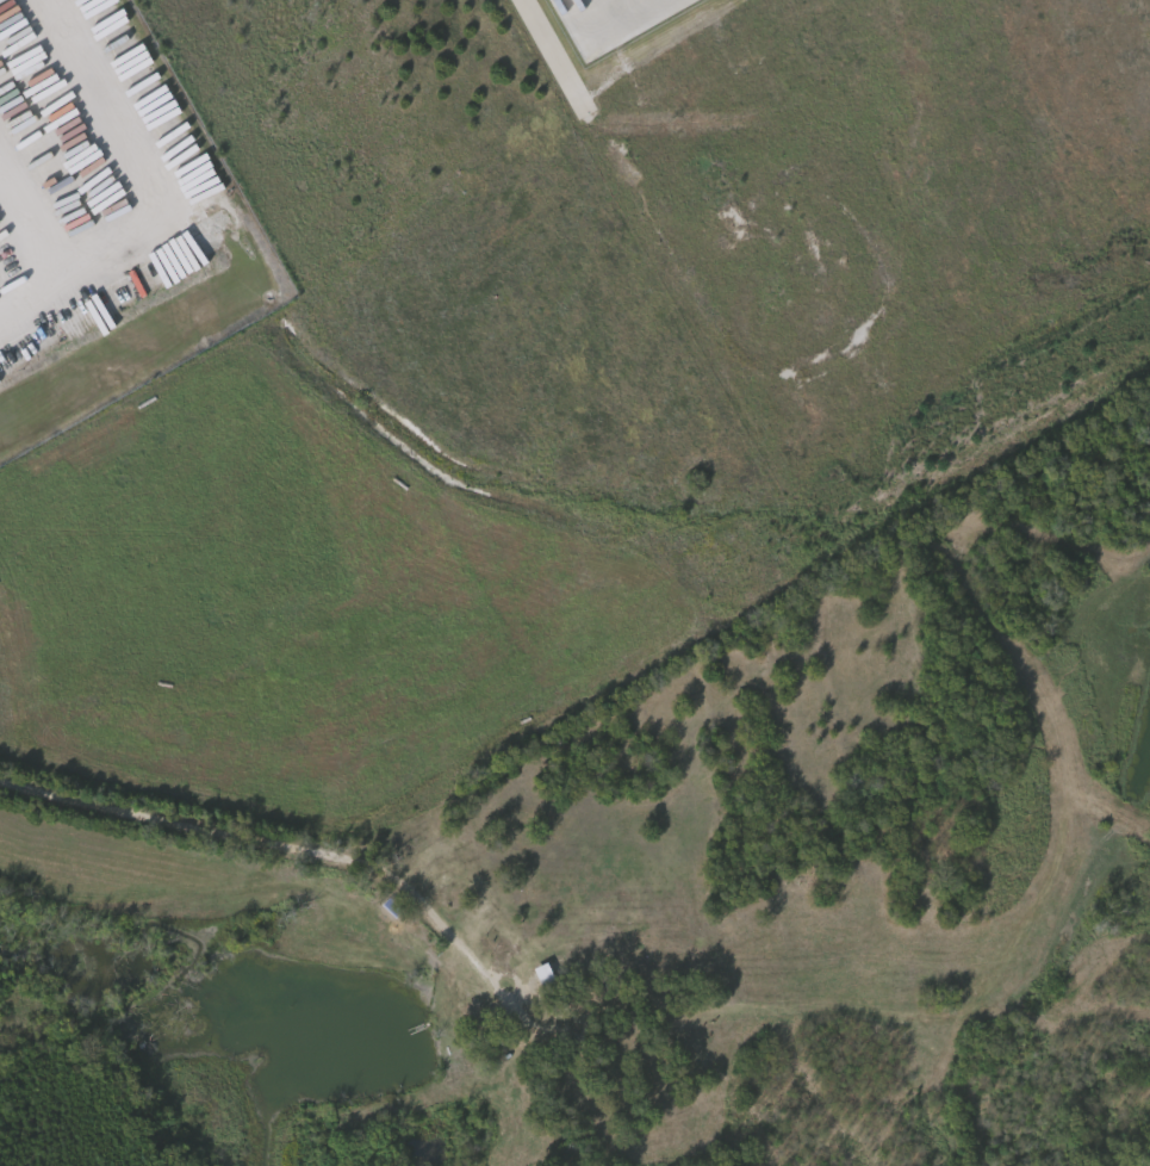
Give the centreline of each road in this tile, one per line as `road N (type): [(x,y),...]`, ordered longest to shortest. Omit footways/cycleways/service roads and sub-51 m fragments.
road 1 (residential): [(0,776),(324,851),(396,877)]
road 2 (residential): [(522,0),(585,112)]

